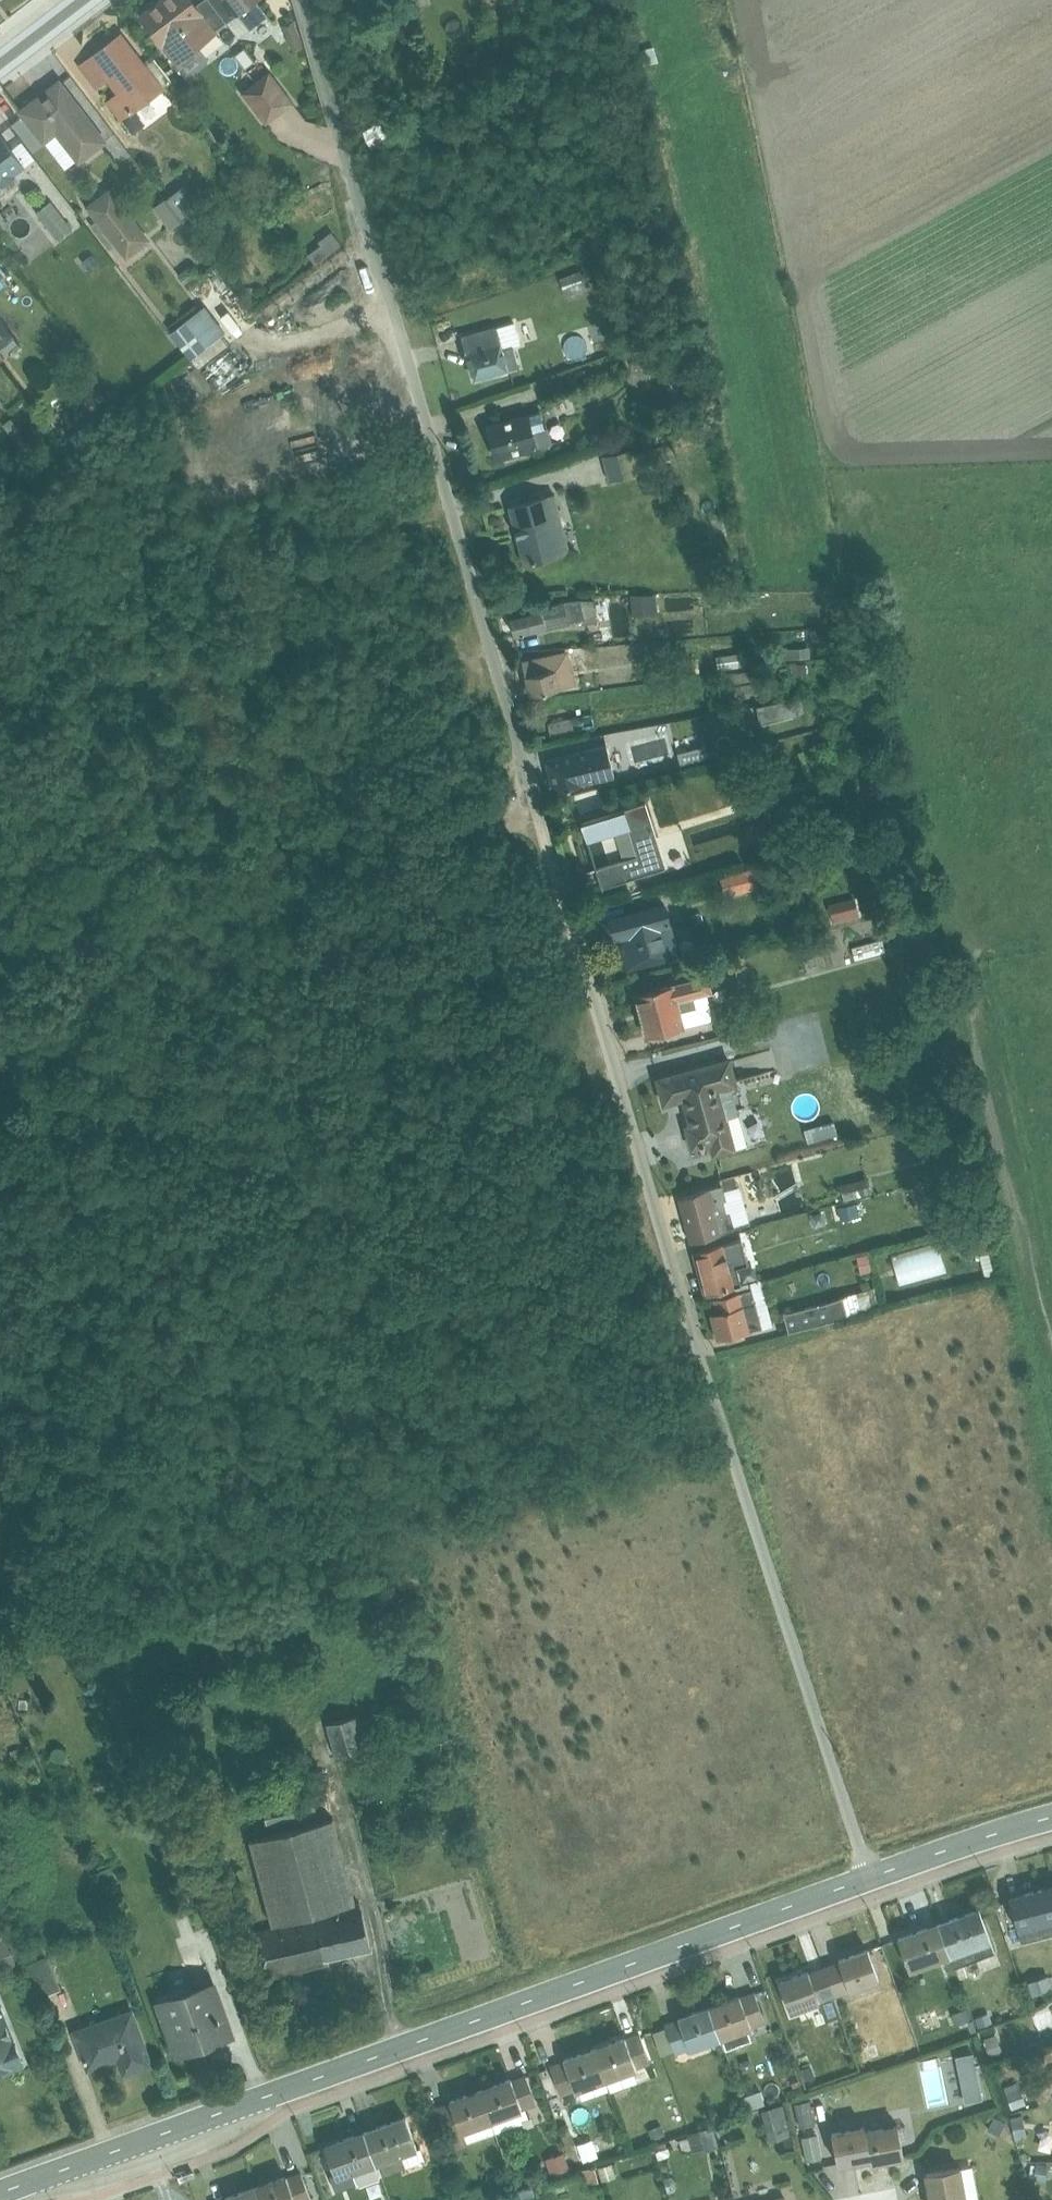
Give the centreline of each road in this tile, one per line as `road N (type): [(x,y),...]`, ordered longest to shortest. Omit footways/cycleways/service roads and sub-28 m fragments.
road 1 (residential): [(302,0),(732,1454),(868,1878)]
road 2 (tertiary): [(0,2194),(868,1878)]
road 3 (track): [(544,829),(283,843),(0,874)]
road 4 (tertiary): [(868,1878),(1051,1817)]

